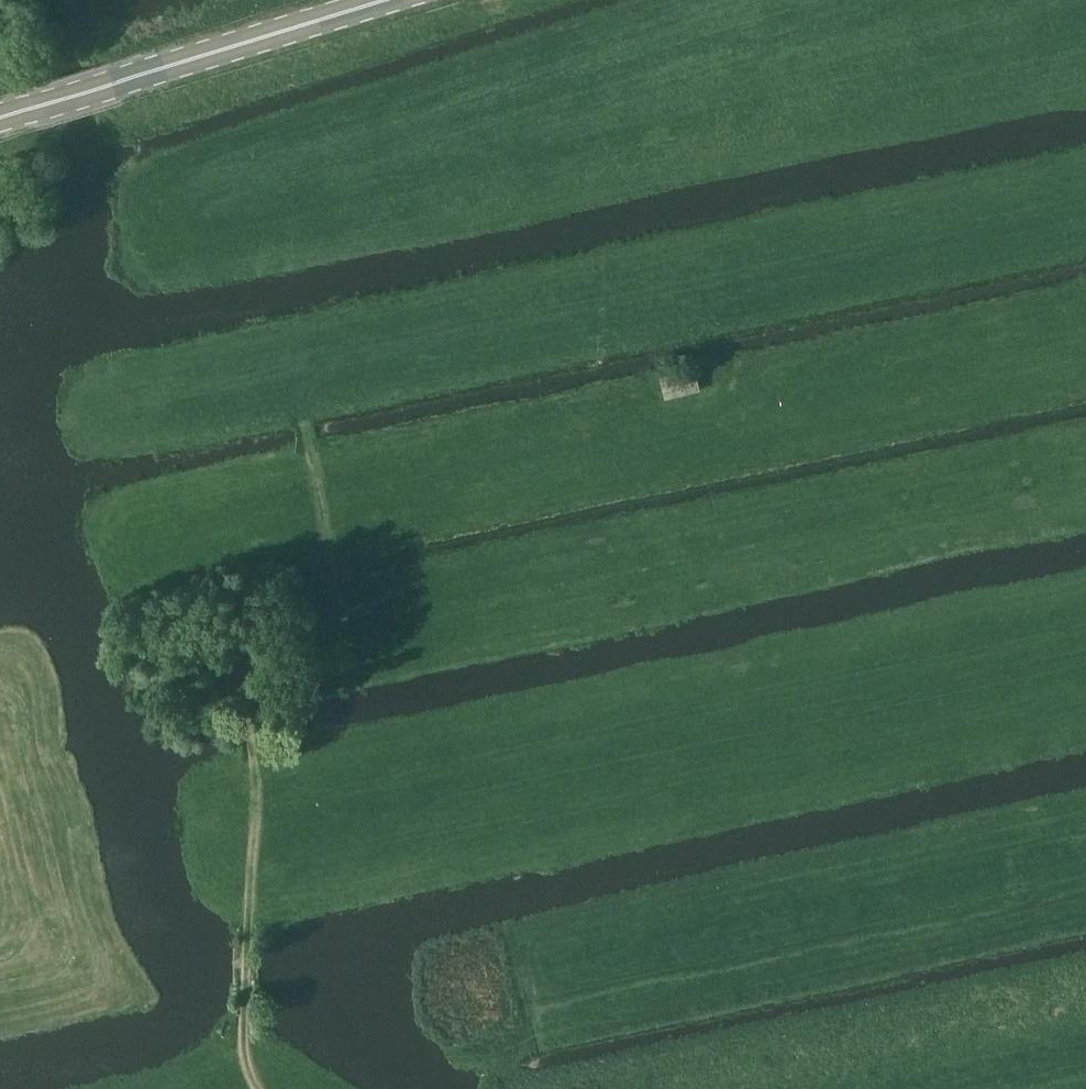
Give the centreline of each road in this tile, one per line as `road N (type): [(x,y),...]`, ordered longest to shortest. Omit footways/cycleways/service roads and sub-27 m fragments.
road 1 (secondary): [(0,117),(382,0)]
road 2 (track): [(249,706),(256,754),(249,926)]
road 3 (track): [(258,1088),(246,1063),(249,926)]

